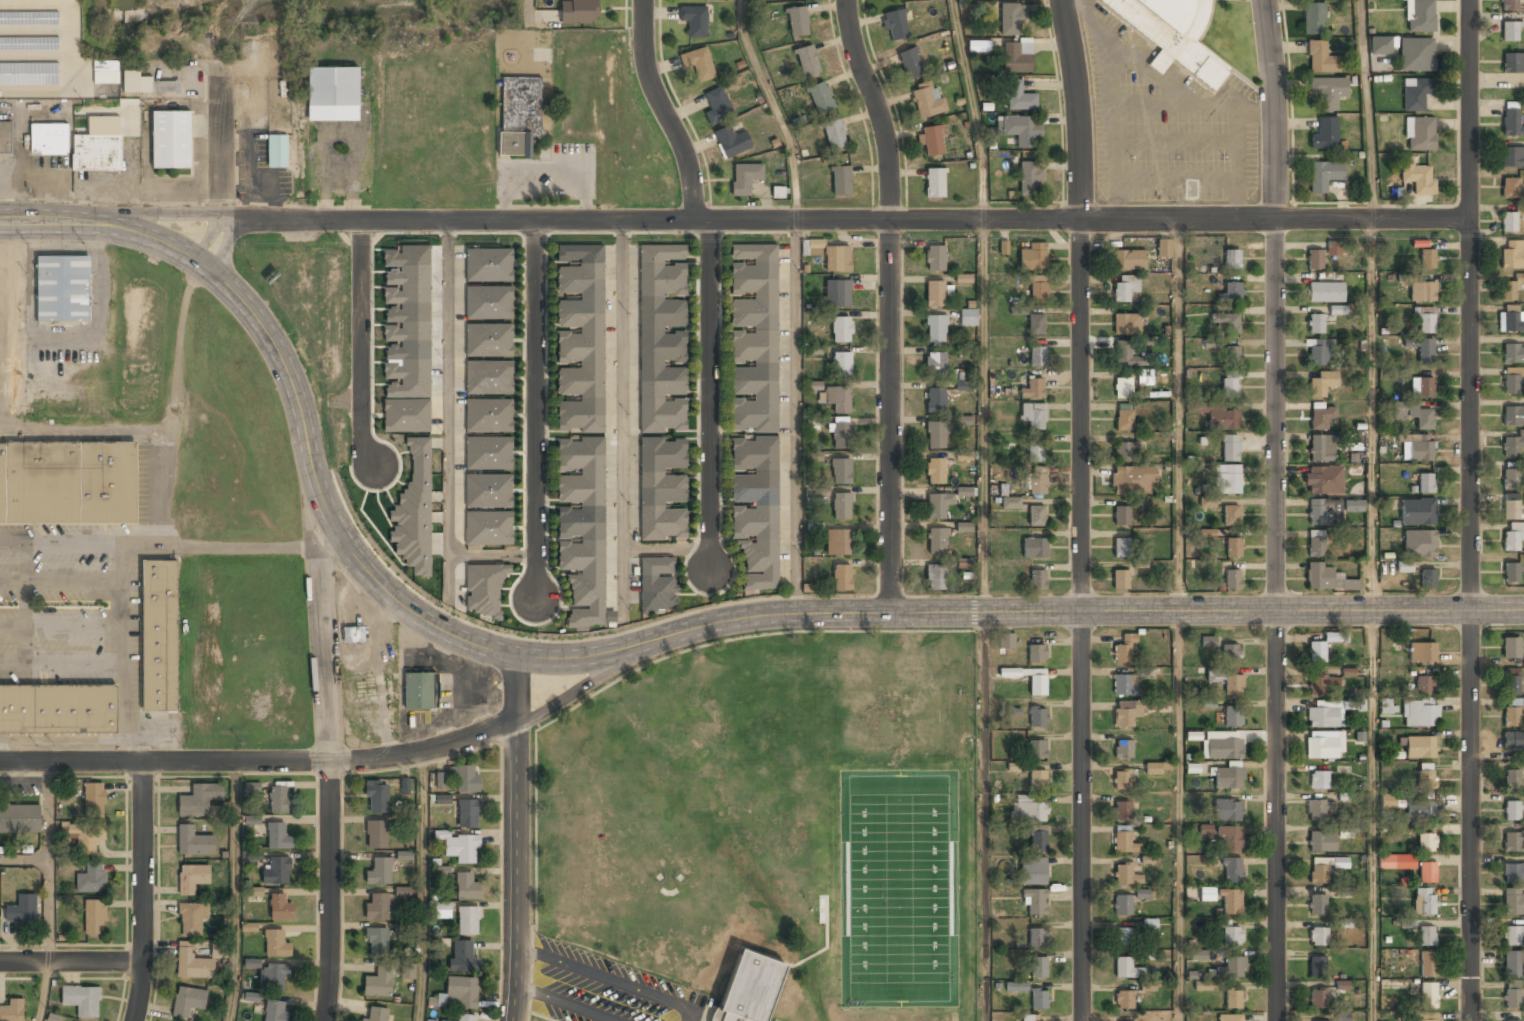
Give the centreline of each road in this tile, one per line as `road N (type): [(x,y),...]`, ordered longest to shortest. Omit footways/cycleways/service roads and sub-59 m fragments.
road 1 (residential): [(1467,218),(107,223)]
road 2 (residential): [(1063,0),(1081,180),(1083,1020)]
road 3 (residential): [(1265,0),(1275,106),(1277,1020)]
road 4 (residential): [(1468,0),(1473,1020)]
road 5 (secondary): [(1523,611),(785,615),(654,640)]
road 6 (secondary): [(107,223),(184,252),(261,325),(299,404),(327,510),(349,551),(399,603),(451,635),(517,656),(579,659),(654,640)]
road 7 (residential): [(654,640),(517,725),(395,758),(0,762)]
road 8 (residential): [(846,0),(890,163),(892,615)]
road 9 (residential): [(339,532),(319,550),(331,762),(322,1020)]
road 10 (residential): [(619,221),(622,612)]
road 11 (residential): [(536,221),(536,600)]
road 12 (residential): [(443,221),(447,594)]
road 13 (residential): [(794,220),(798,587)]
road 14 (residential): [(517,656),(514,1020)]
road 15 (residential): [(709,220),(710,571)]
road 16 (residential): [(143,762),(143,962),(134,1020)]
road 17 (residential): [(359,222),(364,445),(376,464)]
road 18 (residential): [(642,0),(643,50),(691,169),(694,221)]
road 19 (residential): [(143,962),(0,962)]

